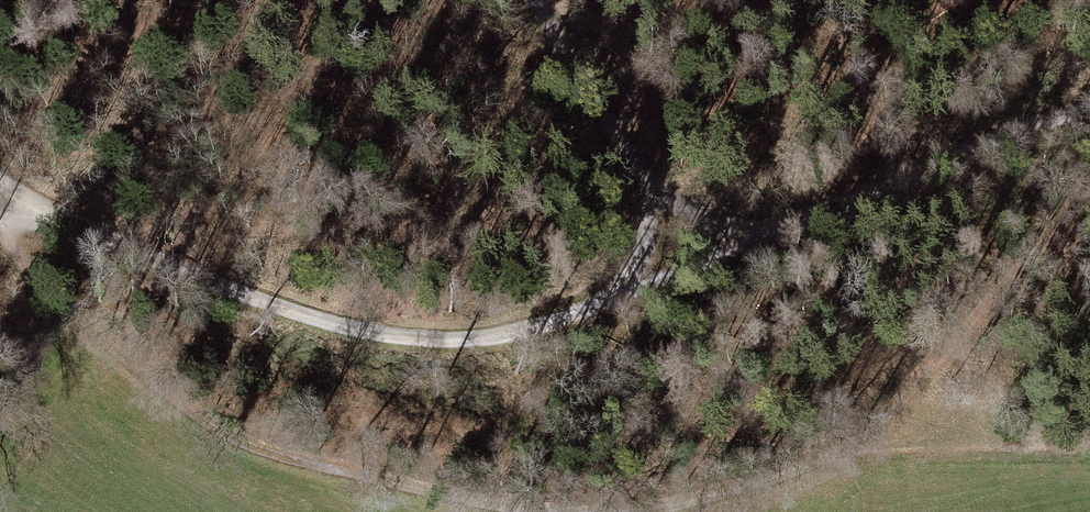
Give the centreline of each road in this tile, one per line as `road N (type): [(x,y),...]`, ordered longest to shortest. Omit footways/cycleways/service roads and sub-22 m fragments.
road 1 (track): [(45,207),(180,269),(335,326),(384,336),(484,337),(572,311),(1089,100)]
road 2 (track): [(0,225),(49,286),(149,380),(249,447),(535,511)]
road 3 (track): [(663,511),(822,467),(1089,455)]
road 4 (track): [(822,467),(907,395),(1089,202)]
road 5 (track): [(630,288),(650,224),(649,185),(538,0)]
road 6 (track): [(649,185),(699,218),(761,236)]

